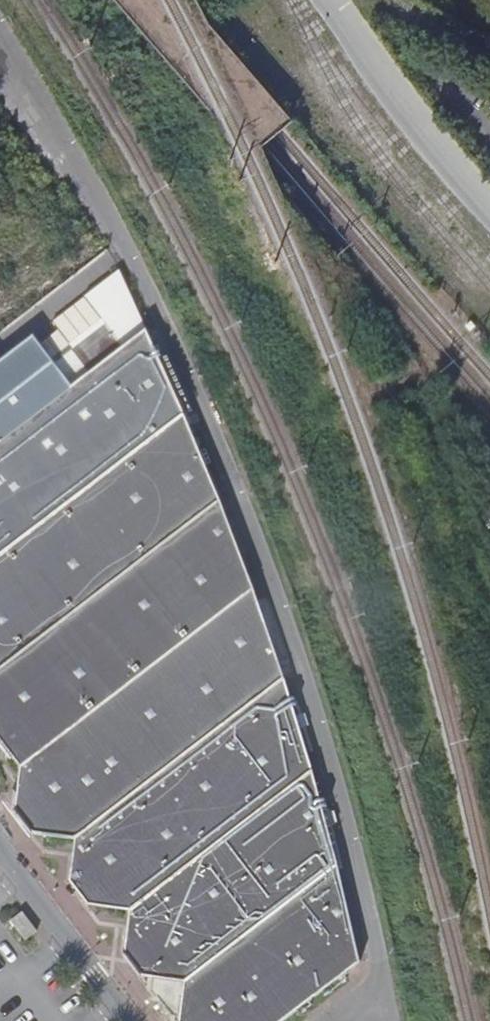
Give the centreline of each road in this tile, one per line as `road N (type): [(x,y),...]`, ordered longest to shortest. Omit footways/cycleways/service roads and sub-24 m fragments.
road 1 (unclassified): [(0,847),(102,973),(129,1020)]

